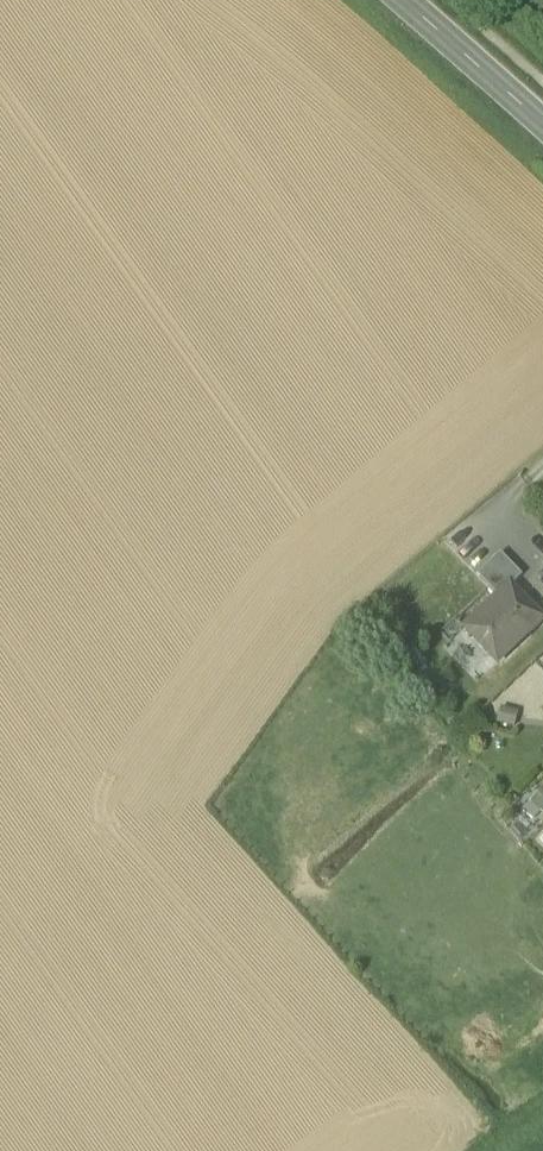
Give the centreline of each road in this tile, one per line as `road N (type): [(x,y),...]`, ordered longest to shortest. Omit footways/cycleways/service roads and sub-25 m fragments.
road 1 (secondary): [(542,129),(400,0)]

